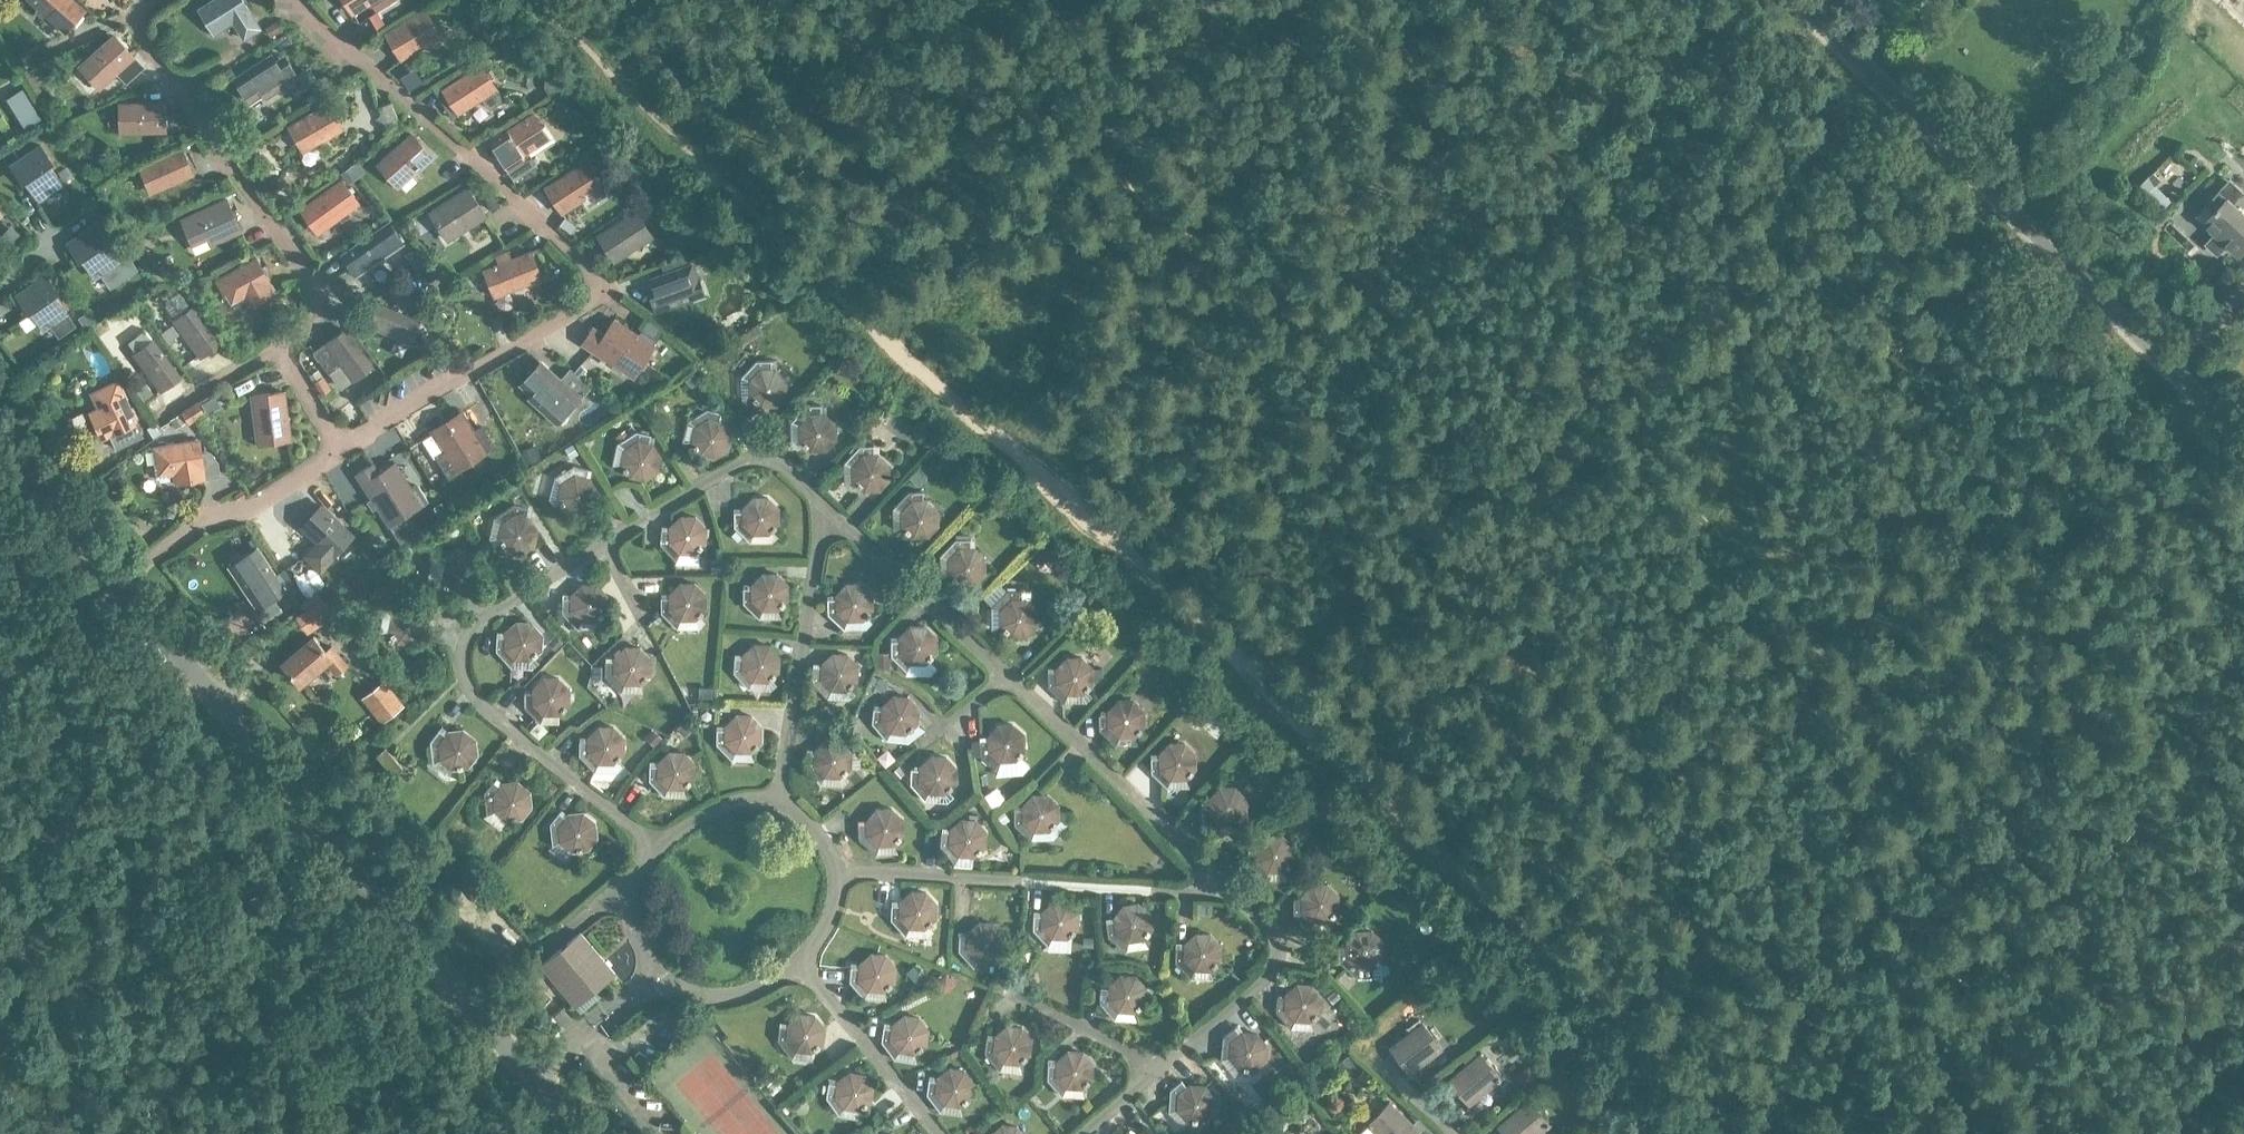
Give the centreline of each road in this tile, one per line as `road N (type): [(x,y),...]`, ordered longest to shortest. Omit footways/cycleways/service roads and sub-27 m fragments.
road 1 (unclassified): [(578,1133),(0,444)]
road 2 (unclassified): [(2243,440),(1794,0)]

